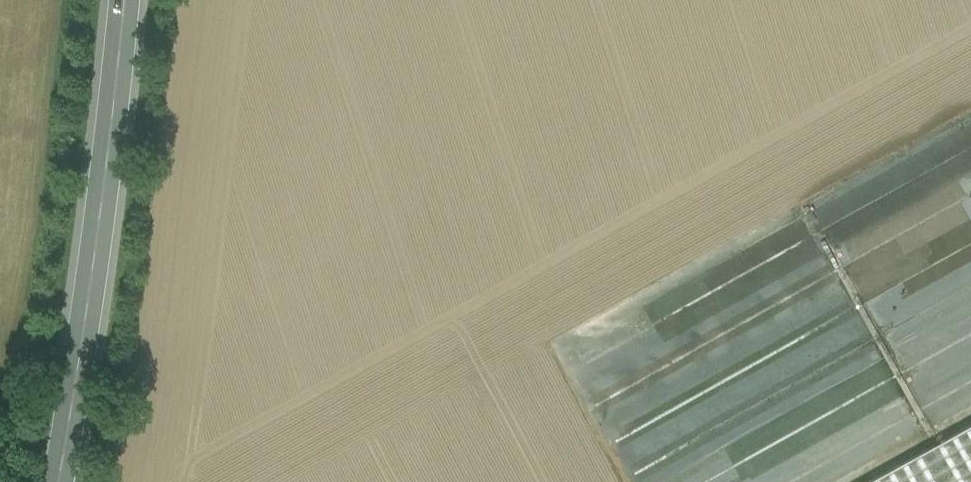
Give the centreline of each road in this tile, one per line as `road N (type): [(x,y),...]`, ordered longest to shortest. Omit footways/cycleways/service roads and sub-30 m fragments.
road 1 (primary): [(57,481),(126,0)]

